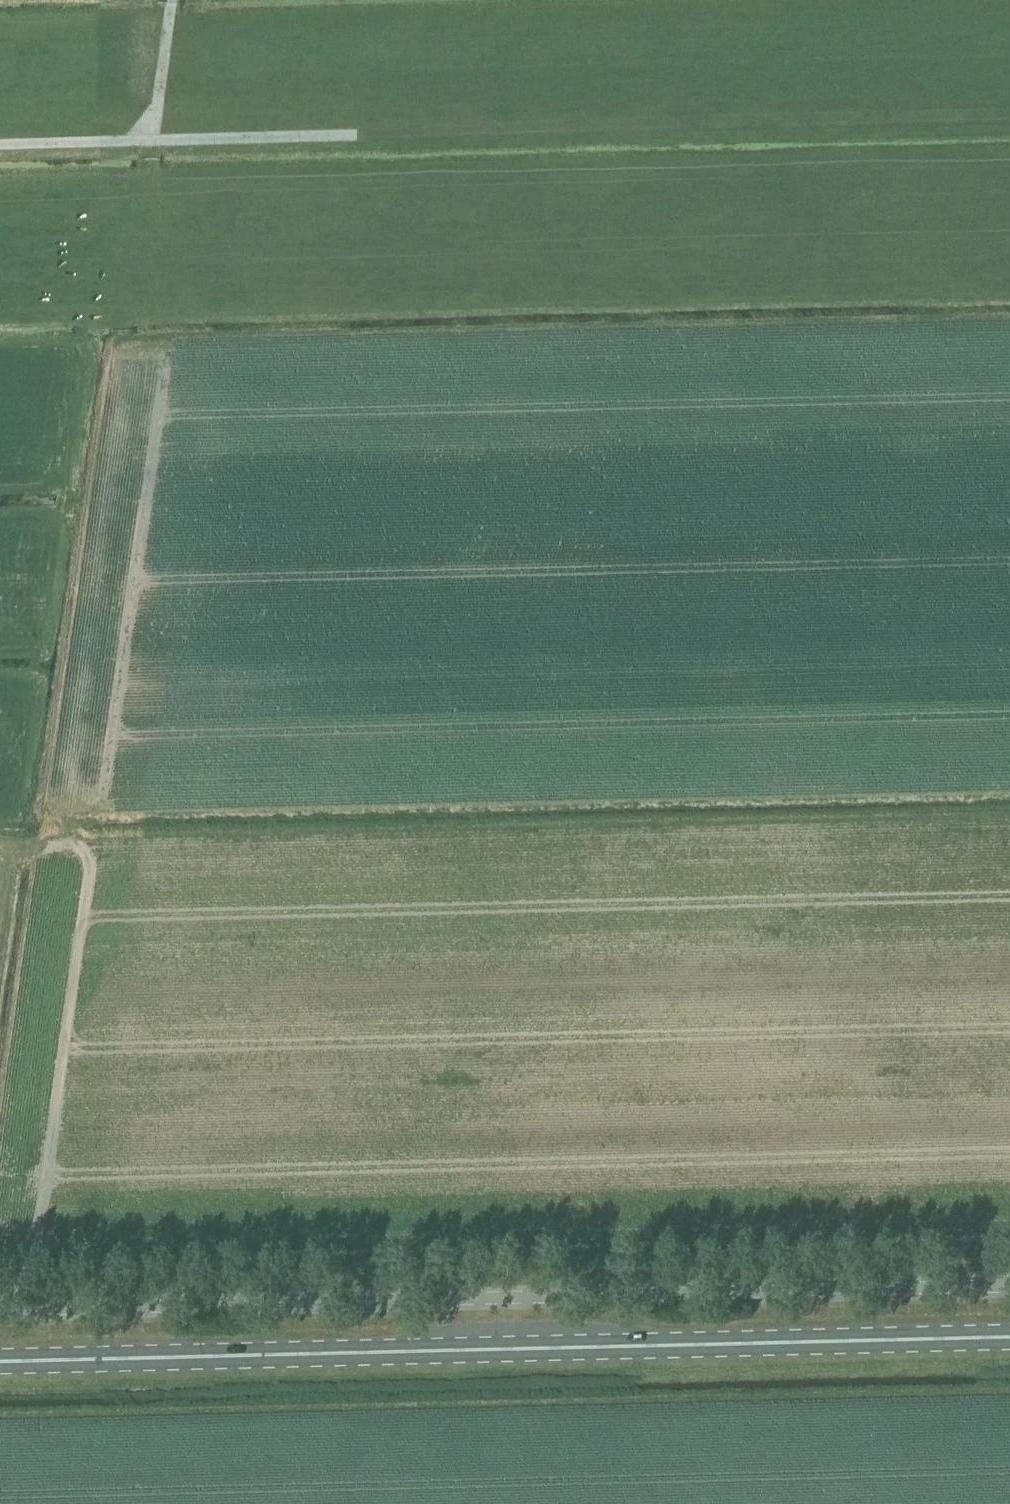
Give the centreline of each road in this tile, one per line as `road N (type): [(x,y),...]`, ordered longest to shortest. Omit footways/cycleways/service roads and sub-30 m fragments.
road 1 (unclassified): [(0,1313),(1009,1287)]
road 2 (secondary): [(1009,1337),(0,1361)]

